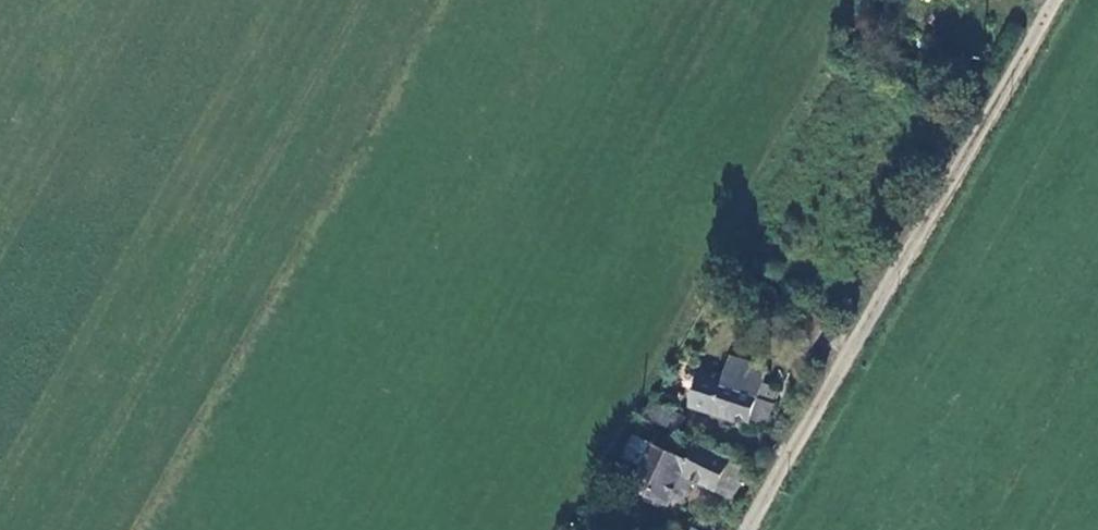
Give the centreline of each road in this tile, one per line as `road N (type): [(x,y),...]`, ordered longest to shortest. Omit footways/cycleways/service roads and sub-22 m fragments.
road 1 (unclassified): [(744,529),(1053,0)]

